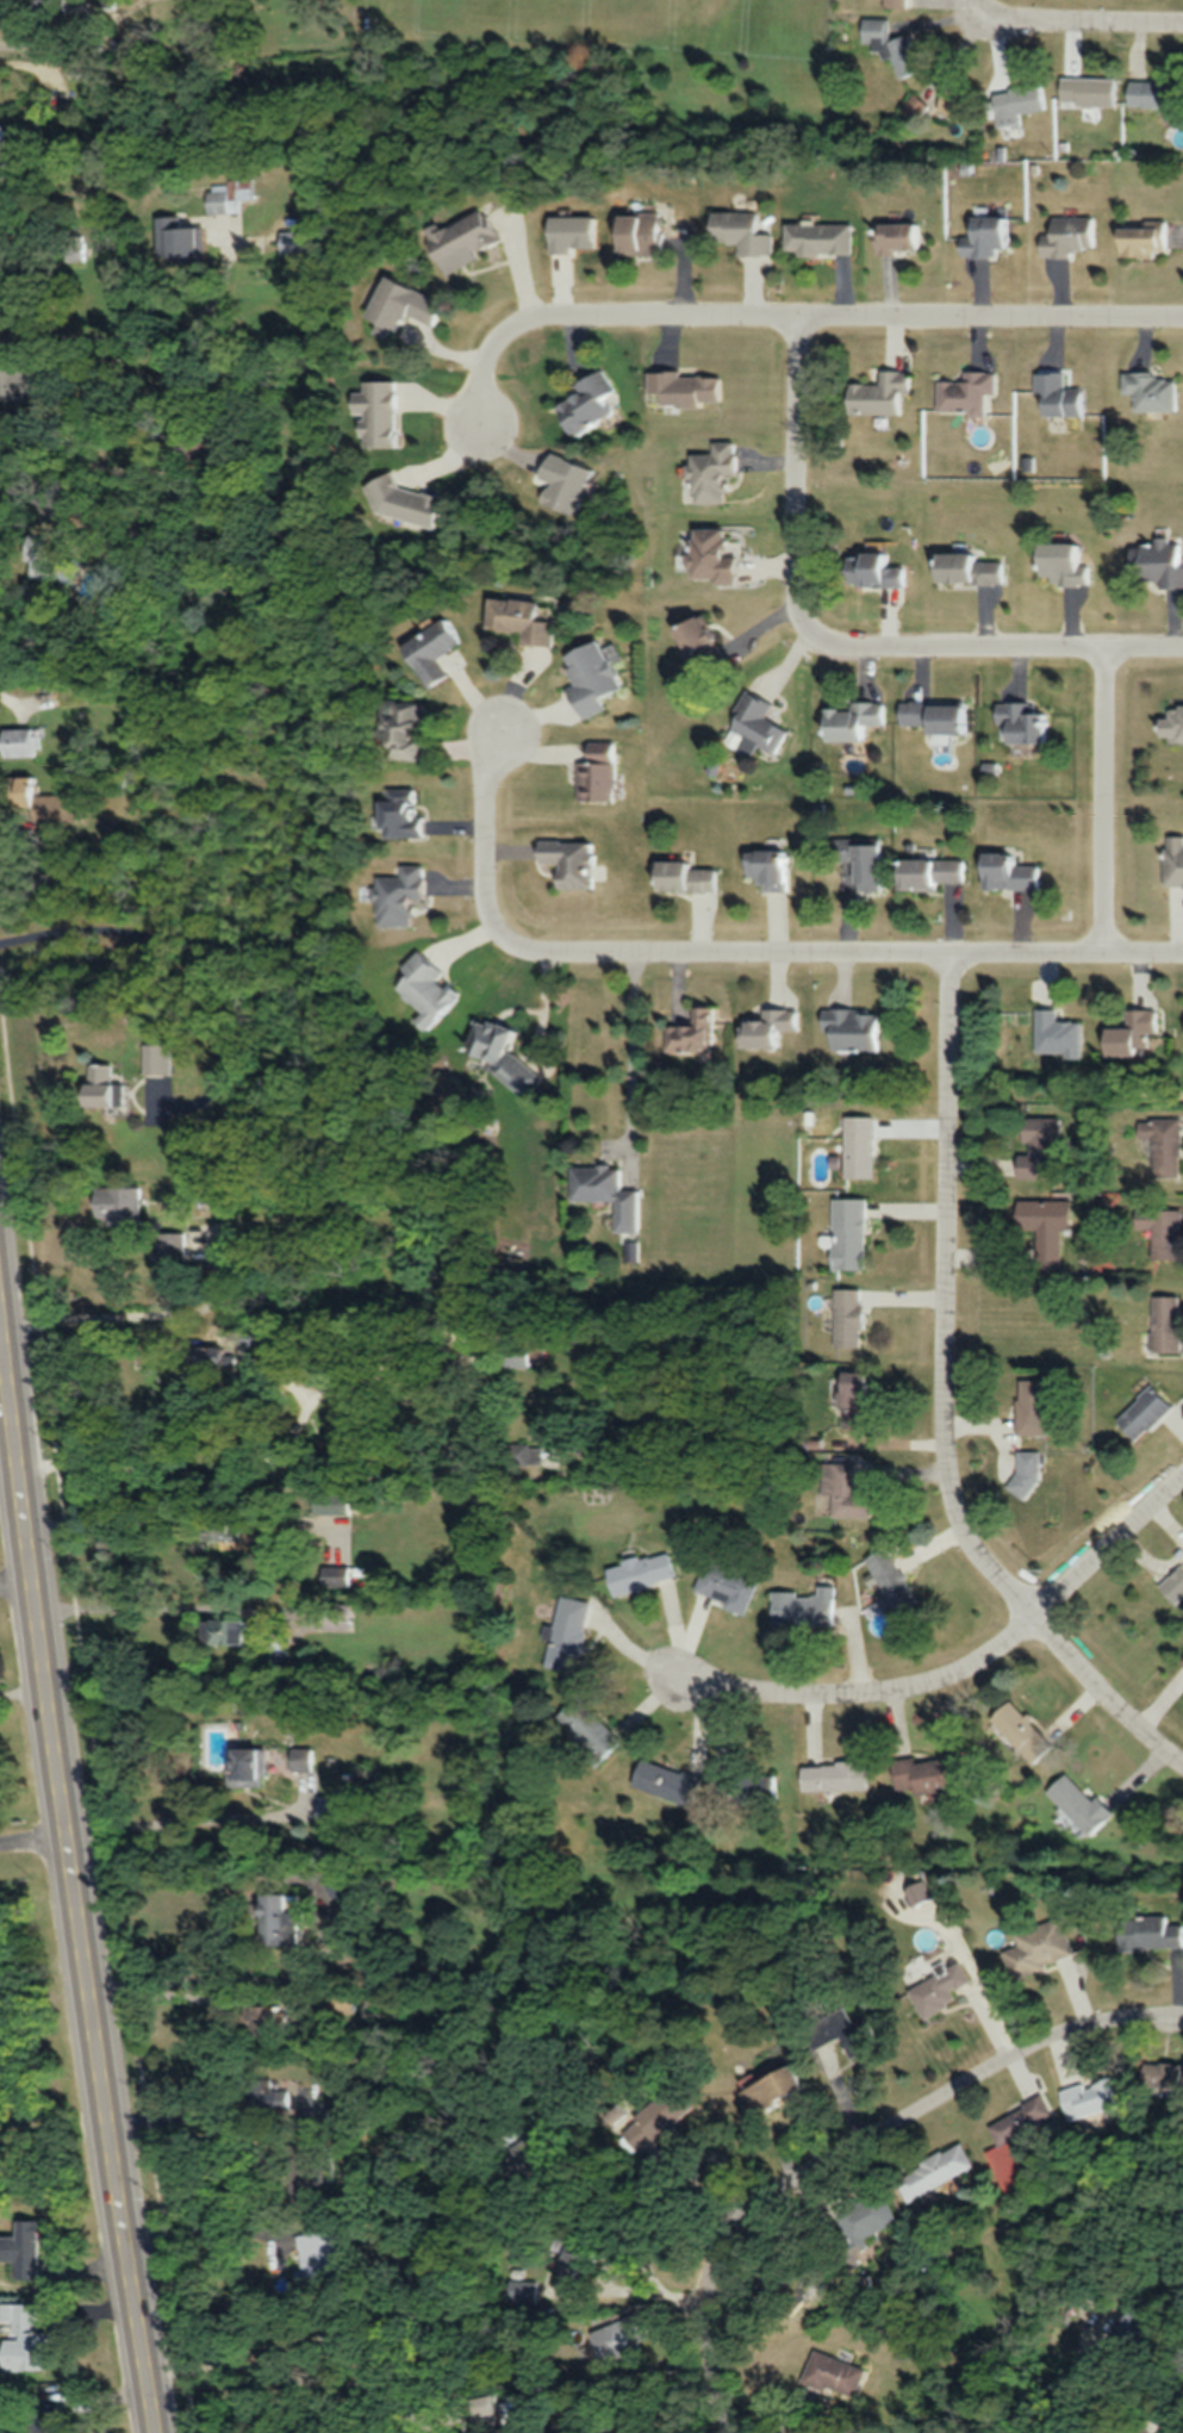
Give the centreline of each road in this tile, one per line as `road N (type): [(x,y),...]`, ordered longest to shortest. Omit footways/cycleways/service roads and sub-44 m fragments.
road 1 (primary): [(163,2432),(77,1896),(0,1294)]
road 2 (residential): [(951,958),(948,1468),(958,1512),(973,1548),(1036,1623),(1182,1761)]
road 3 (residential): [(481,411),(490,361),(509,338),(566,318),(1182,318)]
road 4 (residential): [(799,321),(795,602),(803,628),(820,643),(1182,652)]
road 5 (residential): [(951,958),(552,958),(521,951),(496,933),(485,906),(486,784),(513,723)]
road 6 (residential): [(677,1686),(808,1701),(885,1699),(949,1682),(1036,1623),(1182,1484)]
road 7 (residential): [(735,2239),(764,2209),(1048,2045),(1182,2024)]
road 8 (residential): [(1103,959),(1103,652)]
road 9 (residential): [(951,958),(1182,959)]
road 10 (residential): [(725,2432),(710,2313),(735,2239)]
road 11 (residential): [(1011,26),(1182,32)]

